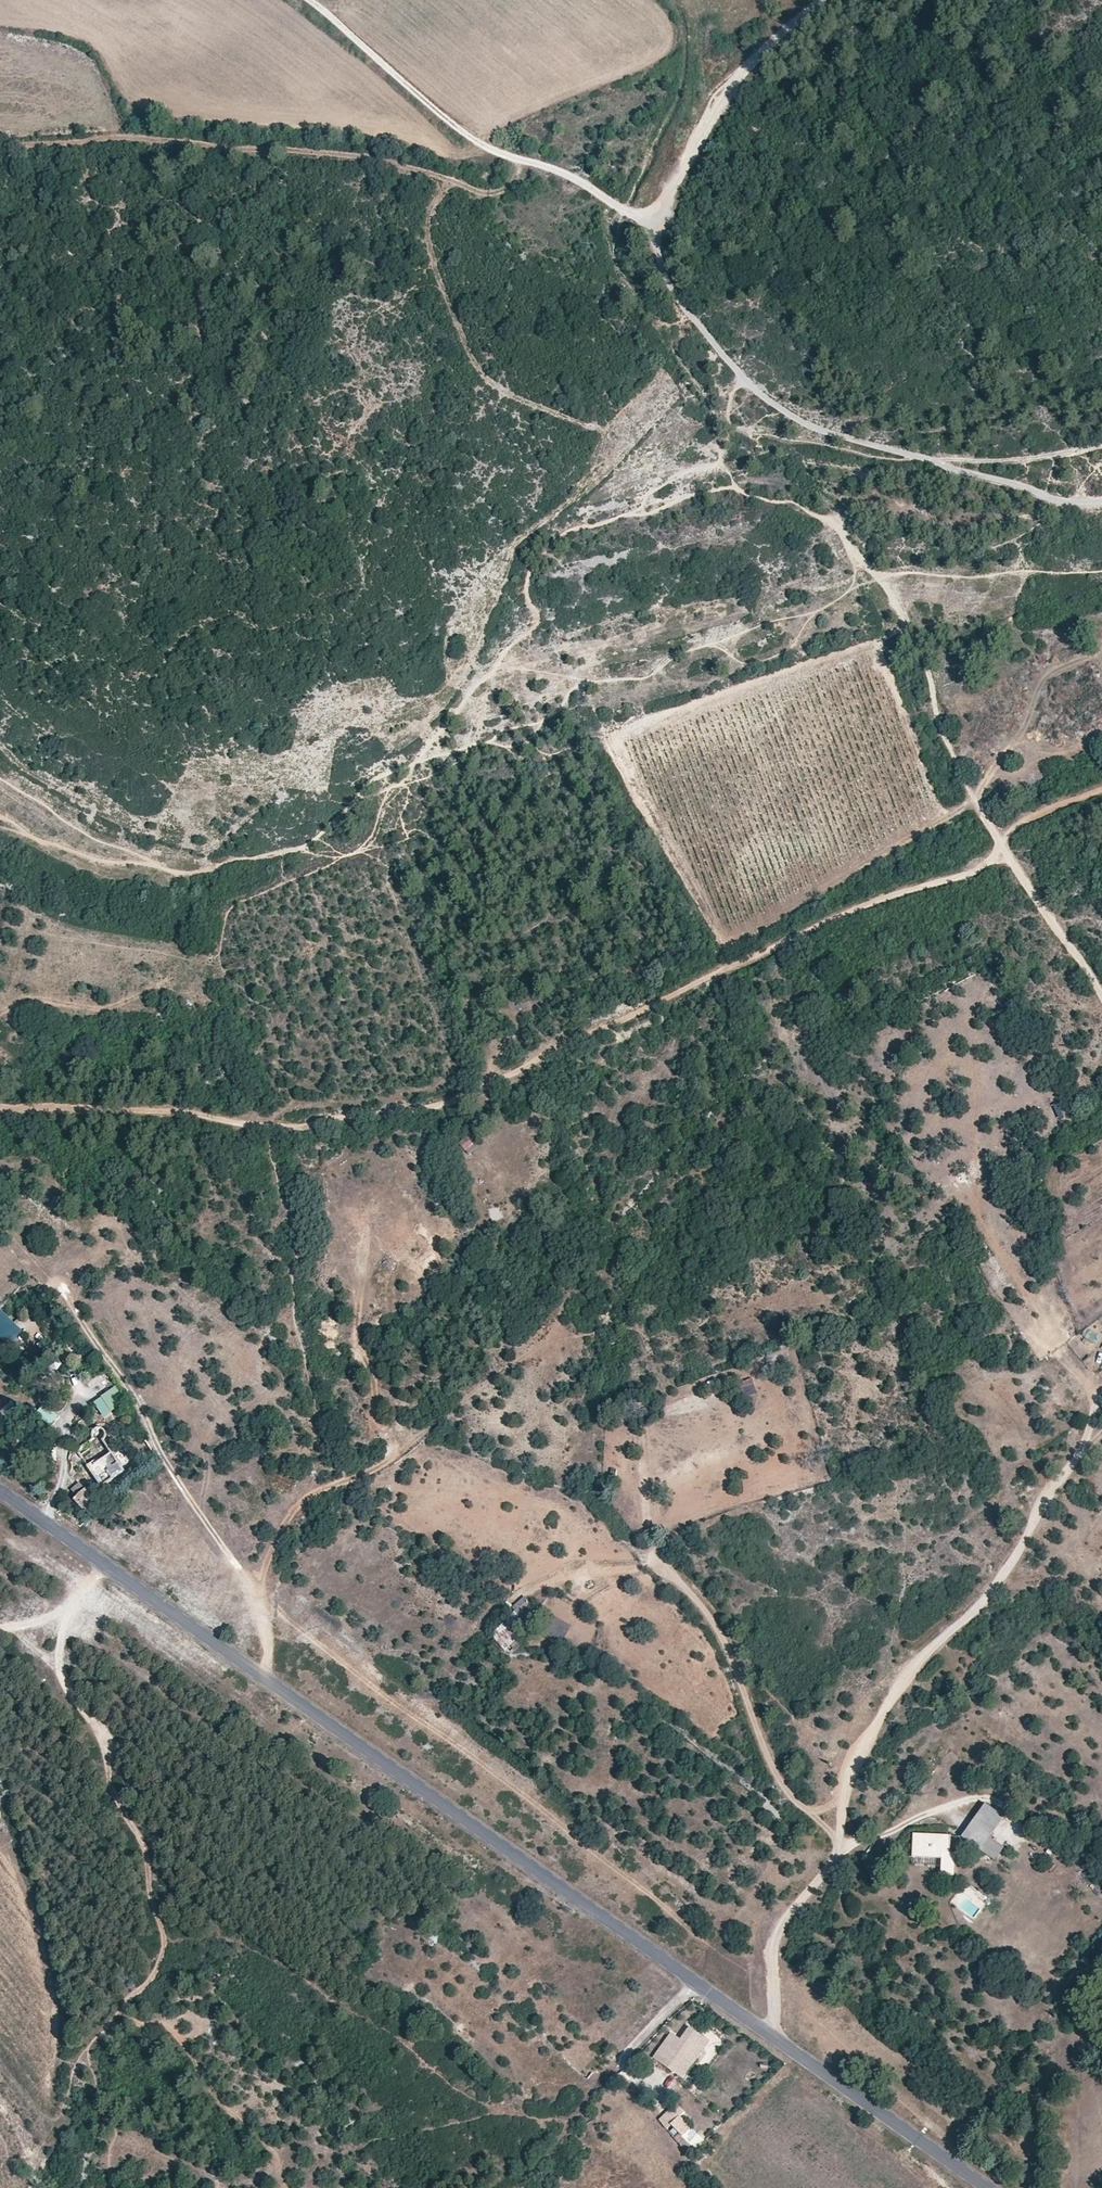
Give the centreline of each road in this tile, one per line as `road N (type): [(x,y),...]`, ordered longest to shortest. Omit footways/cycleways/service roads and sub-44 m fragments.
road 1 (tertiary): [(0,1491),(984,2187)]
road 2 (track): [(0,1111),(198,1116),(272,1127),(449,1107),(835,920),(985,867),(1024,821),(1101,791)]
road 3 (track): [(0,818),(109,865),(202,871),(275,856),(316,843),(398,774),(546,723),(573,687),(650,681),(664,659),(693,649),(717,648),(747,668),(782,657),(825,618),(844,614),(852,569),(865,564)]
road 4 (track): [(828,0),(736,81),(706,121),(659,223),(676,295),(765,399),(816,430),(1078,504)]
road 5 (track): [(1101,1391),(1076,1462),(1045,1499),(1017,1555),(899,1685),(850,1773),(841,1849),(772,1943),(774,2040)]
road 6 (track): [(1101,993),(999,849),(944,737),(928,659),(896,601),(831,520)]
road 7 (track): [(260,1675),(269,1653),(246,1576),(69,1302),(0,1214)]
road 8 (track): [(308,0),(479,145),(541,165),(659,223)]
road 9 (track): [(837,1839),(774,1774),(712,1617),(651,1556)]
road 10 (track): [(873,574),(1101,572)]
road 11 (track): [(841,1849),(980,1797),(1005,1806)]

